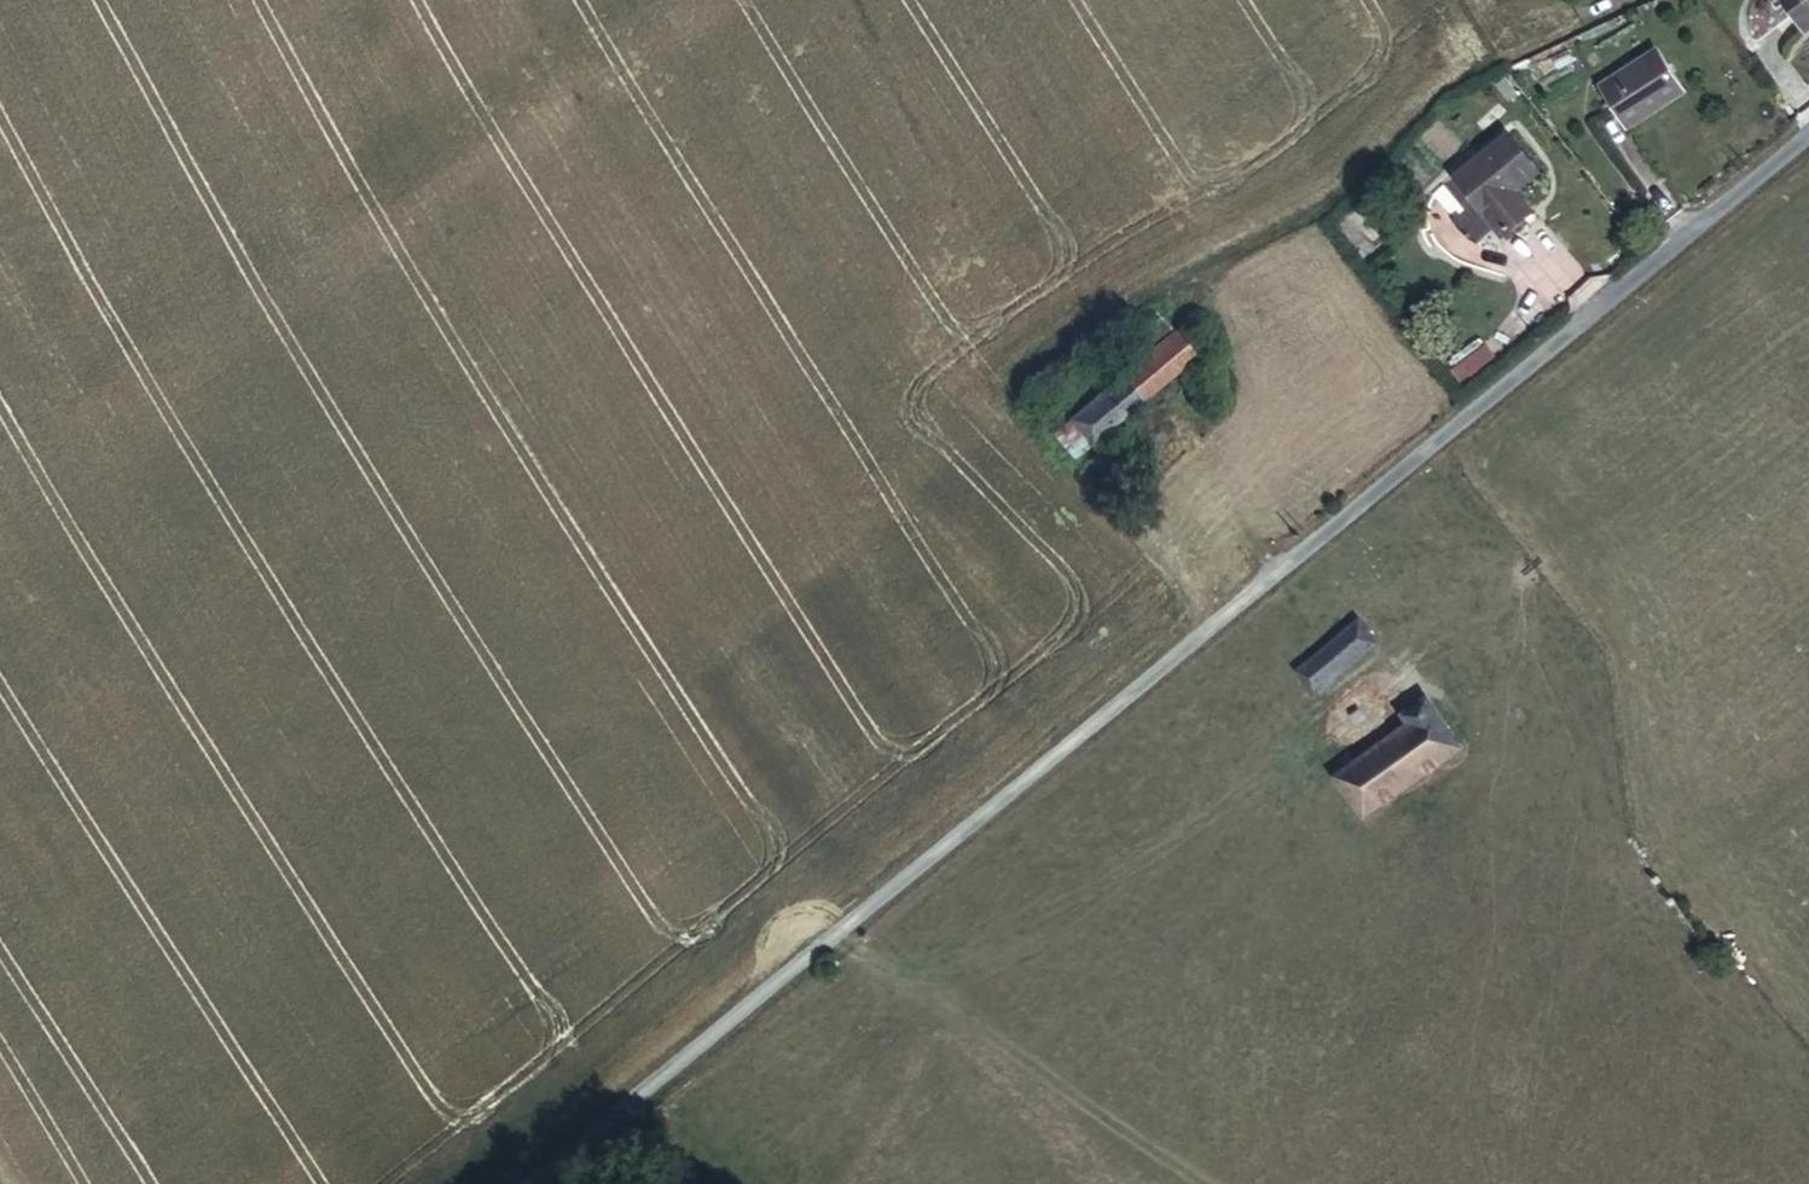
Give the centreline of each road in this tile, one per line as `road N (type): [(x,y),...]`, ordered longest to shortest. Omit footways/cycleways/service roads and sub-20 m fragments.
road 1 (unclassified): [(544,1183),(1808,146)]

